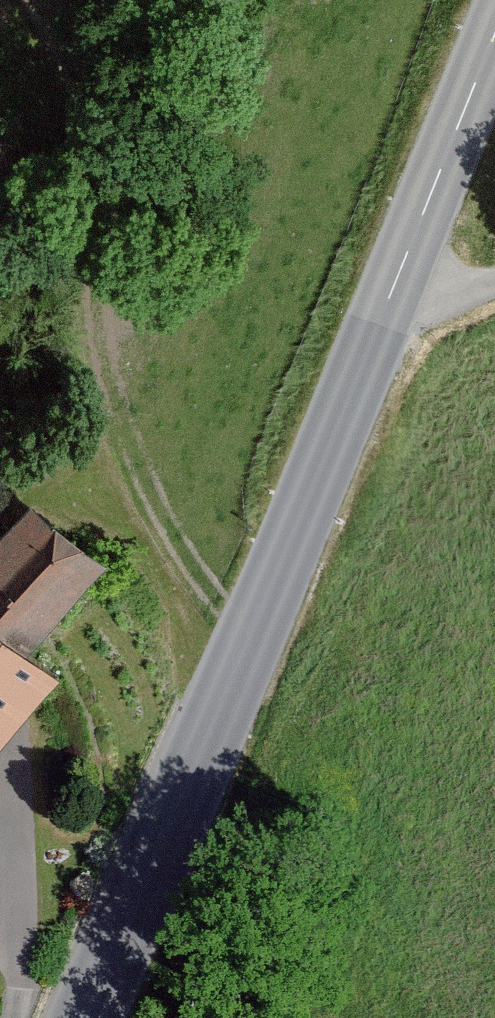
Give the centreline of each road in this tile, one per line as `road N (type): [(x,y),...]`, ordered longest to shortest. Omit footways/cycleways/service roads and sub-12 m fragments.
road 1 (tertiary): [(494,51),(84,1017)]
road 2 (track): [(250,634),(125,477),(83,335),(102,222),(92,106),(44,0)]
road 3 (residential): [(0,859),(12,880),(20,1000),(13,1017)]

